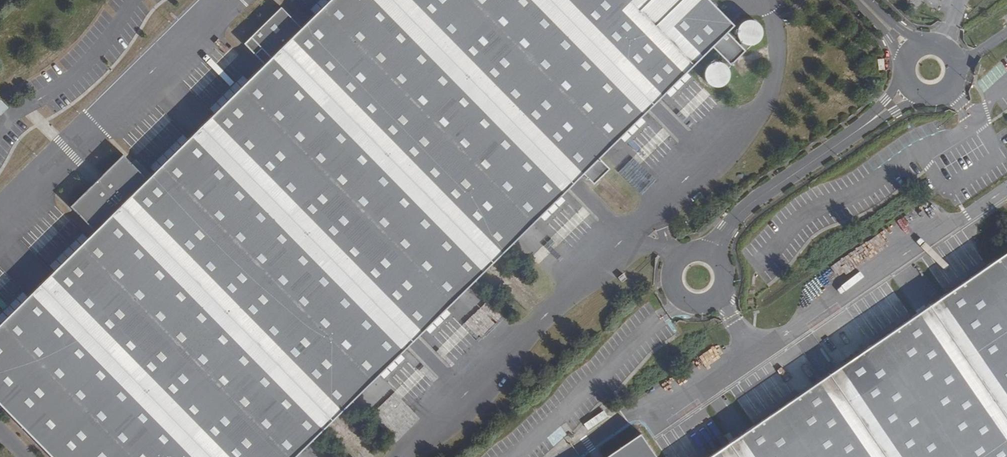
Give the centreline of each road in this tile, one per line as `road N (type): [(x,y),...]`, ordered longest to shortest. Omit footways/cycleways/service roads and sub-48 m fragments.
road 1 (track): [(479,456),(674,276)]

